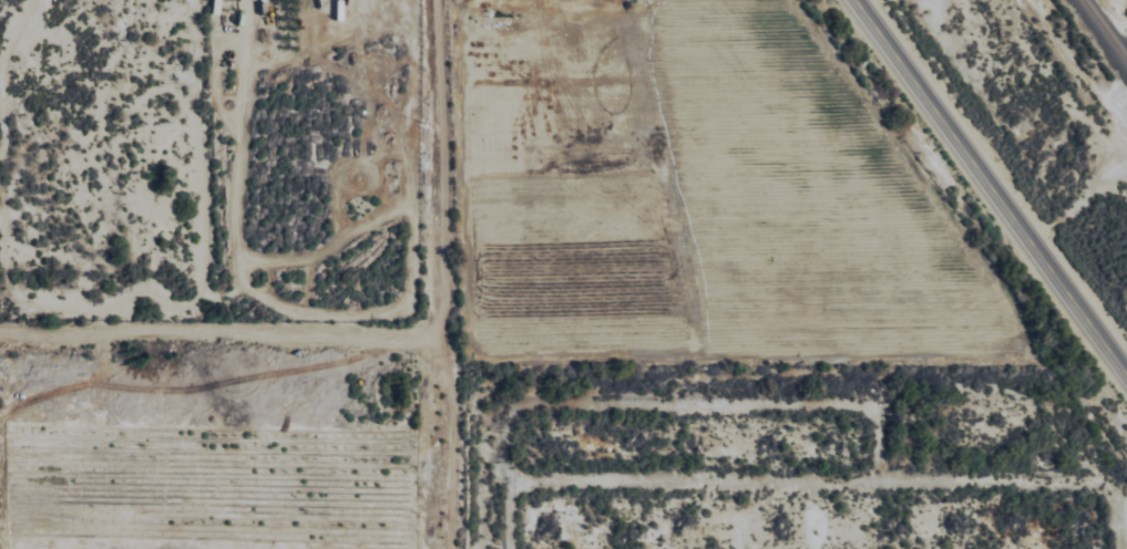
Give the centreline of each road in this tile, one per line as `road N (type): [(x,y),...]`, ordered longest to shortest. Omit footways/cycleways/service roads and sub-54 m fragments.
road 1 (residential): [(1108,360),(0,337)]
road 2 (secondary): [(844,0),(1126,386)]
road 3 (residential): [(437,351),(427,0)]

